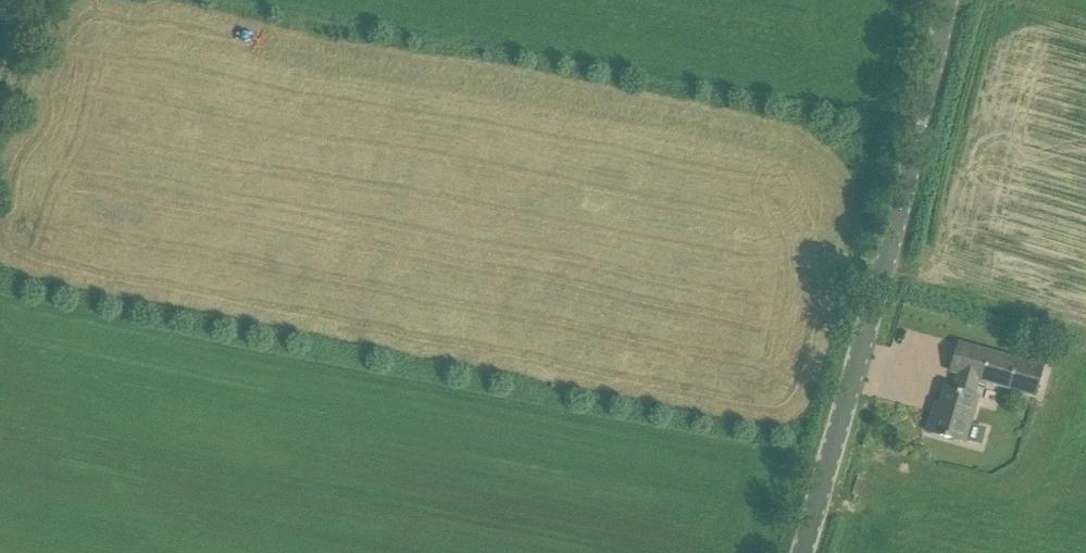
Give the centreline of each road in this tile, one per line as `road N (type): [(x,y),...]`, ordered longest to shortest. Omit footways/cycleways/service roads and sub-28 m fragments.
road 1 (tertiary): [(805,552),(951,0)]

